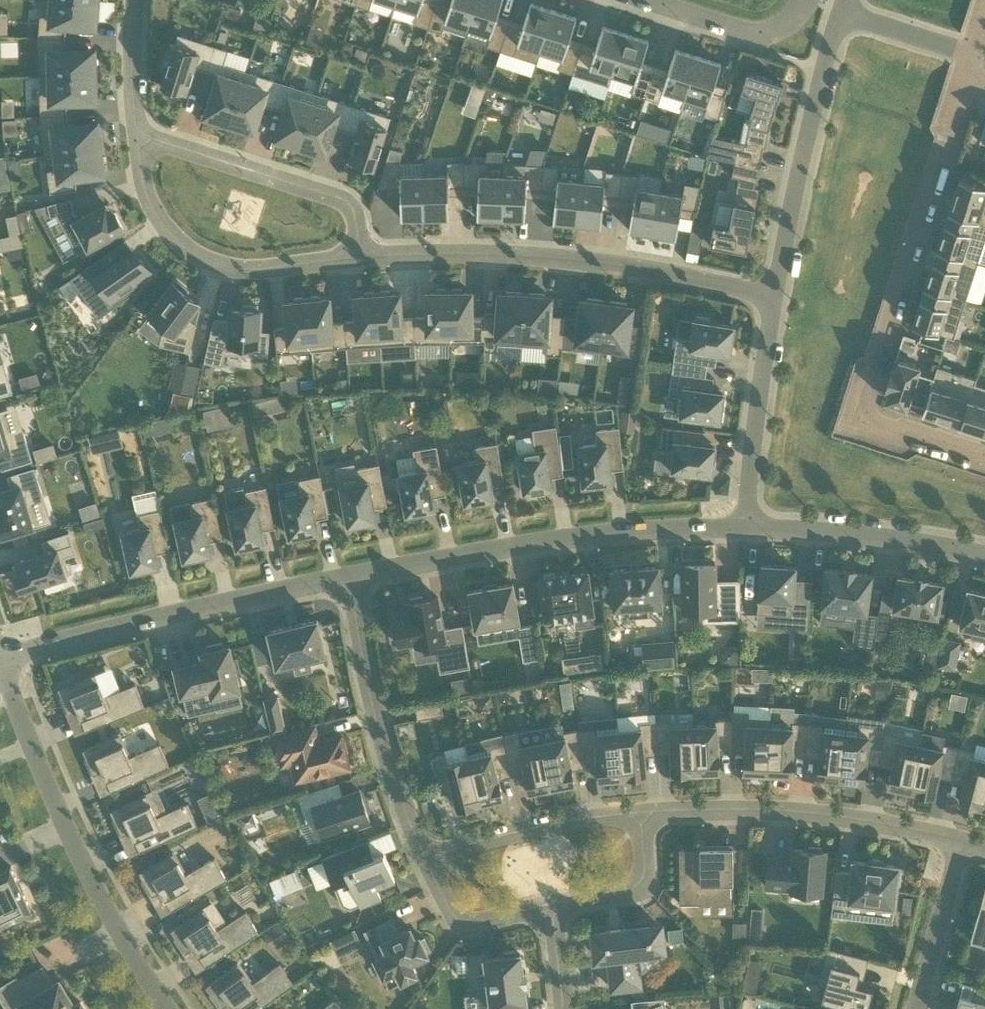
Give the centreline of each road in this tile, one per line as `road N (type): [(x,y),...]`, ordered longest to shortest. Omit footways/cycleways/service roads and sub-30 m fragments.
road 1 (residential): [(984,457),(863,418),(965,86)]
road 2 (residential): [(365,257),(624,268),(775,296)]
road 3 (residential): [(350,579),(622,534),(745,533)]
road 4 (residential): [(169,1008),(89,874),(0,655)]
road 5 (residential): [(0,655),(350,579)]
road 6 (residential): [(963,842),(787,814),(643,814)]
road 7 (residential): [(139,137),(145,192),(160,224),(184,247),(225,266),(257,268),(365,257)]
road 8 (residential): [(841,11),(775,296)]
road 9 (residential): [(426,860),(369,685),(350,579)]
road 10 (residential): [(139,137),(334,199),(352,214),(365,257)]
road 11 (residential): [(984,557),(888,541),(745,533)]
road 12 (residential): [(775,296),(745,533)]
road 13 (residential): [(643,814),(538,830),(426,860)]
road 14 (residential): [(645,0),(746,32),(784,24),(803,0)]
road 15 (residential): [(919,1008),(963,842)]
road 16 (residential): [(552,907),(466,923),(454,918),(426,860)]
road 17 (residential): [(643,814),(646,873),(638,886),(552,907)]
road 18 (residential): [(841,11),(974,57)]
road 19 (residential): [(135,0),(139,137)]

